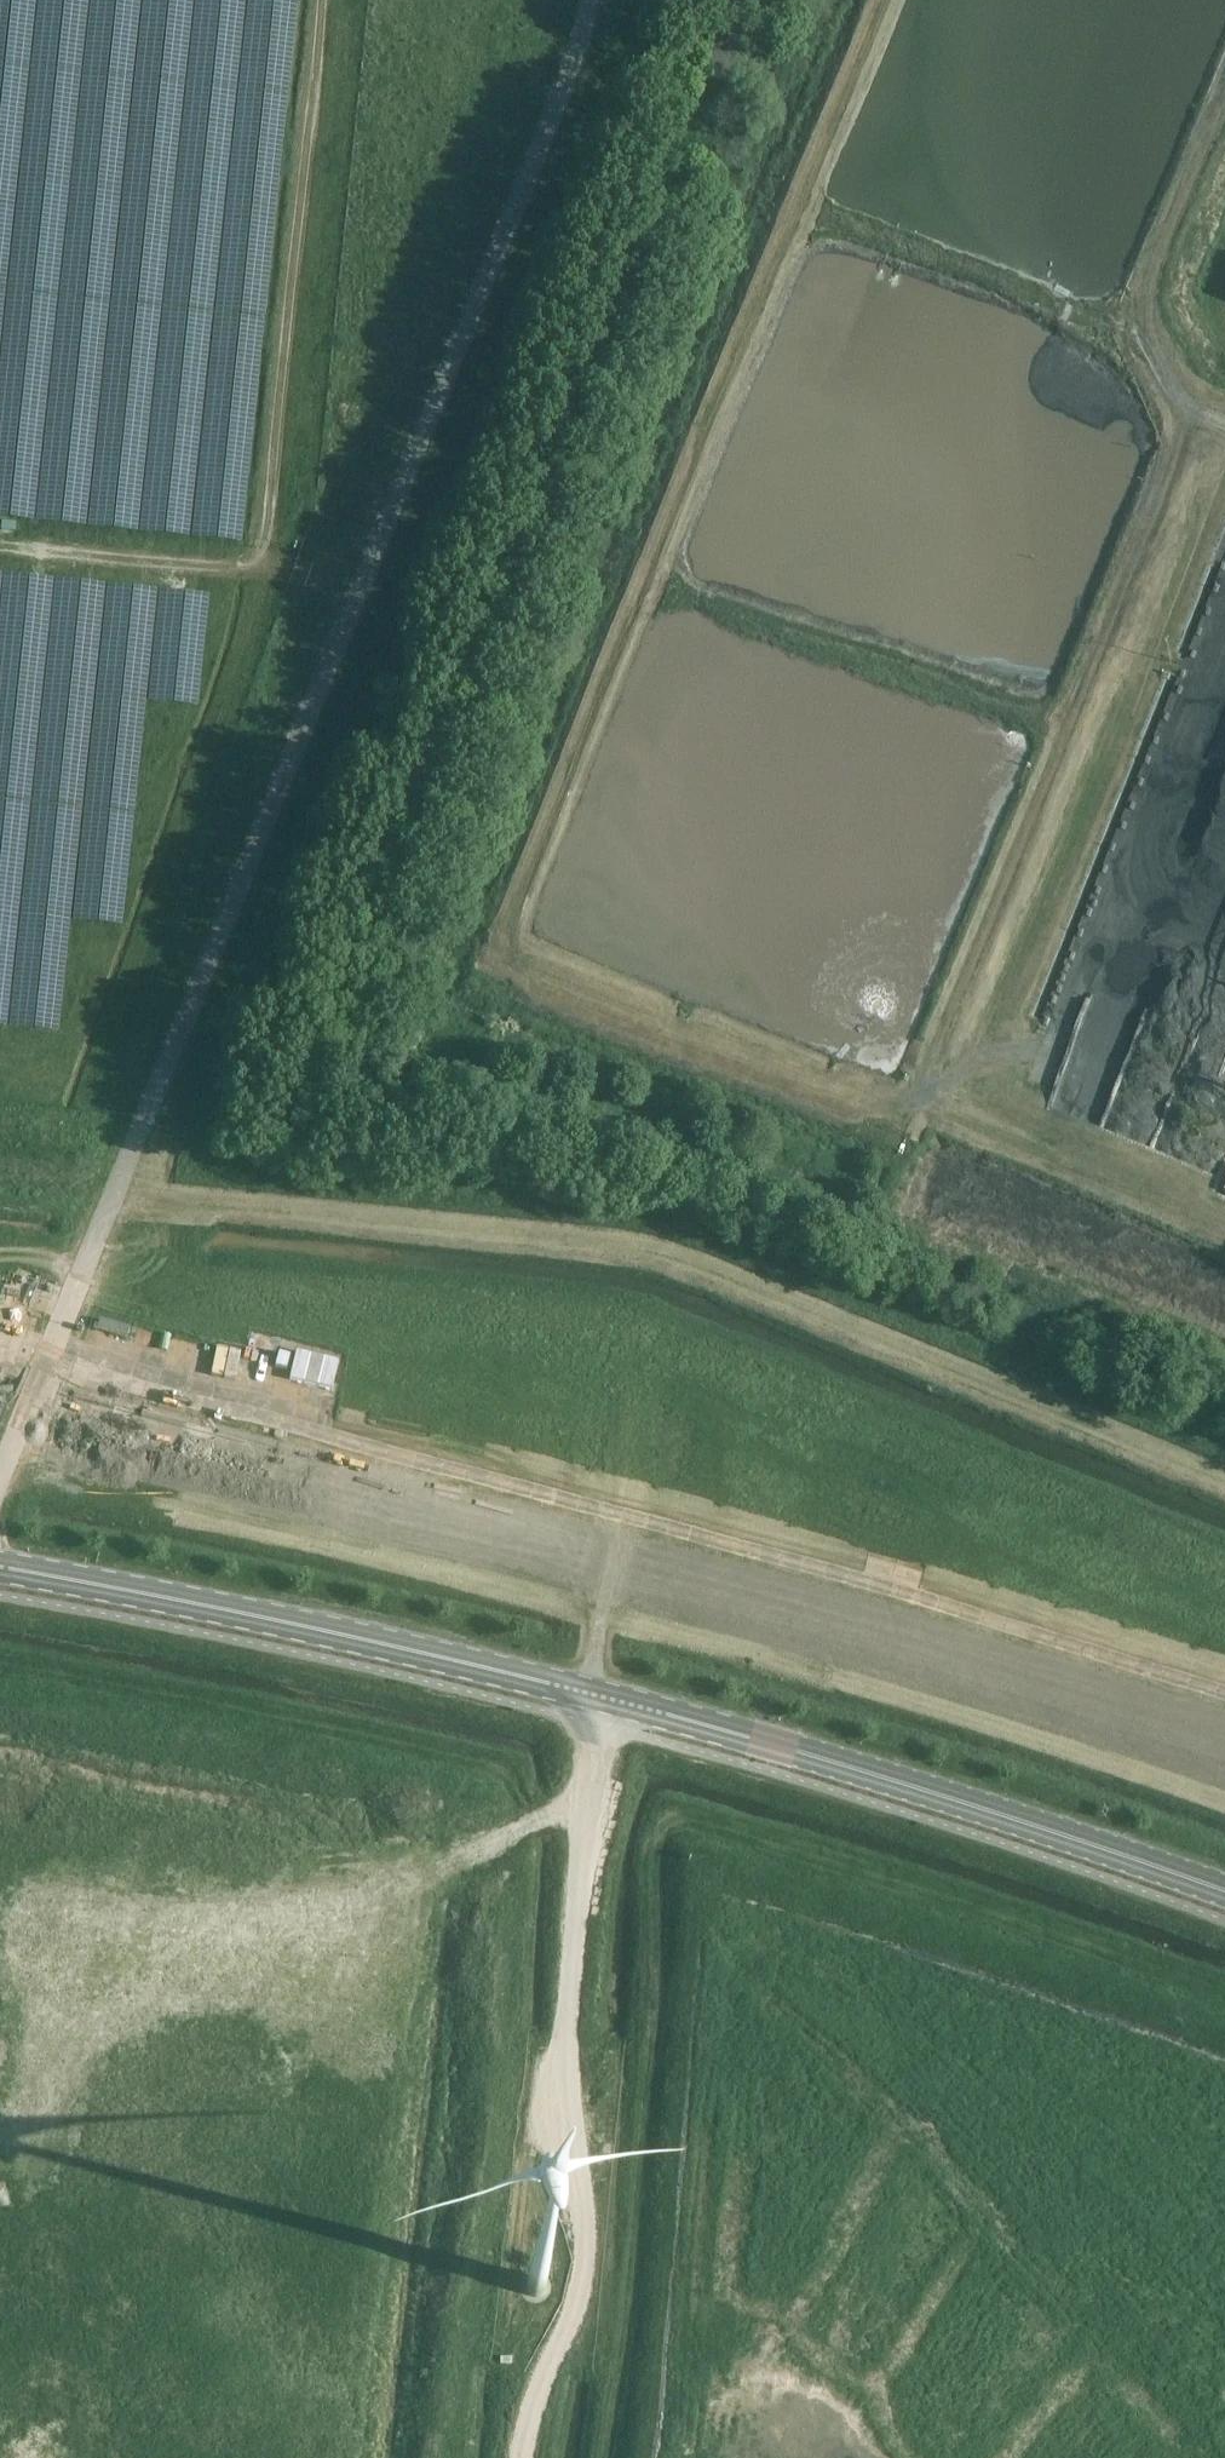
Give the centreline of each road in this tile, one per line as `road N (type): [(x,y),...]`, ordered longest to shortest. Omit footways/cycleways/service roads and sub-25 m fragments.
road 1 (secondary): [(1224,1895),(1003,1813),(709,1725),(250,1615),(0,1570)]

